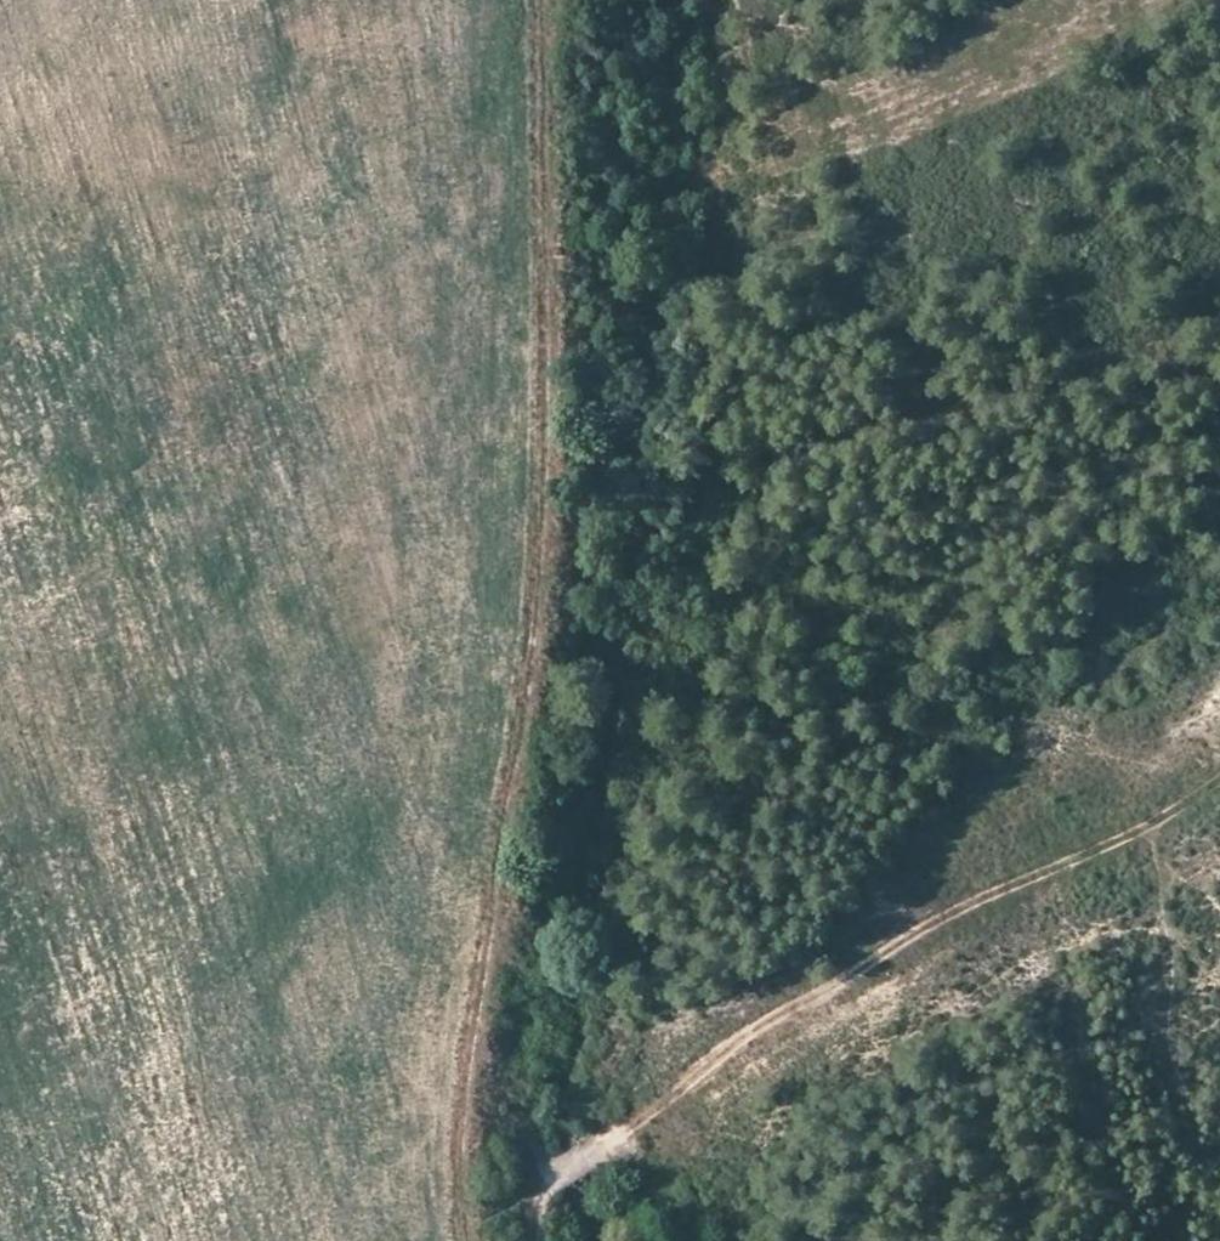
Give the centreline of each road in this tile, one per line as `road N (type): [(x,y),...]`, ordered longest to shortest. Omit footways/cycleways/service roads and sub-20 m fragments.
road 1 (track): [(532,0),(548,494),(470,1005),(459,1197),(467,1240)]
road 2 (track): [(572,1240),(574,1201),(786,1020),(1219,787)]

